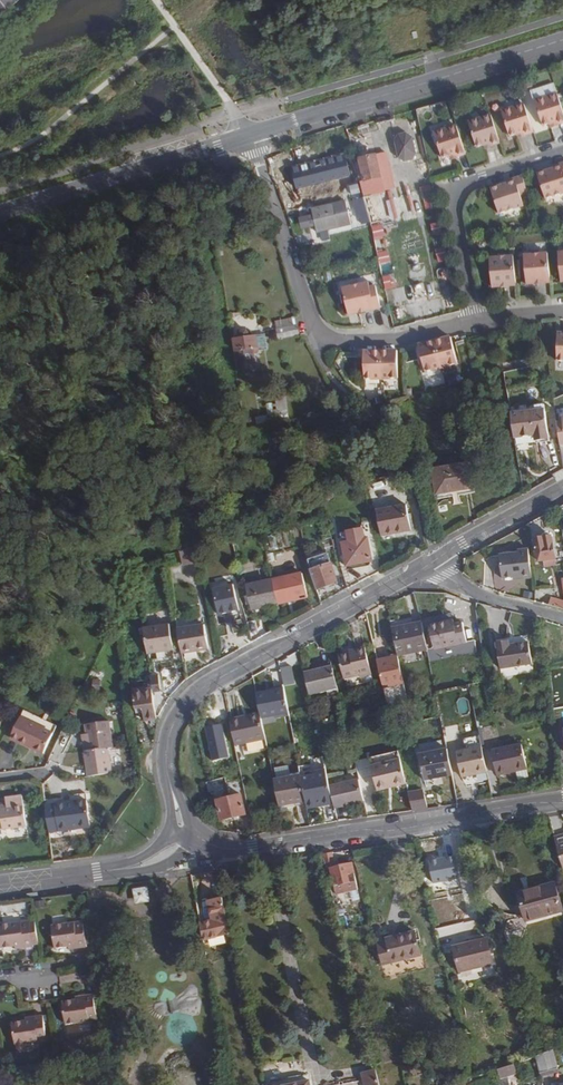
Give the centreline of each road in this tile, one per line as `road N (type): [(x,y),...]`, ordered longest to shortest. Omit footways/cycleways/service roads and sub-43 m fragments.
road 1 (tertiary): [(194,835),(178,813),(166,759),(184,706),(208,685),(436,560)]
road 2 (tertiary): [(194,835),(233,850),(562,800)]
road 3 (residential): [(251,134),(320,335),(393,340),(470,322)]
road 4 (primary): [(562,40),(251,134)]
road 5 (primary): [(251,134),(0,213)]
road 6 (residential): [(562,150),(447,192),(470,322)]
road 7 (residential): [(194,835),(142,865),(0,884)]
road 8 (tertiary): [(436,560),(562,488)]
road 9 (residential): [(562,618),(469,588),(445,576),(436,560)]

